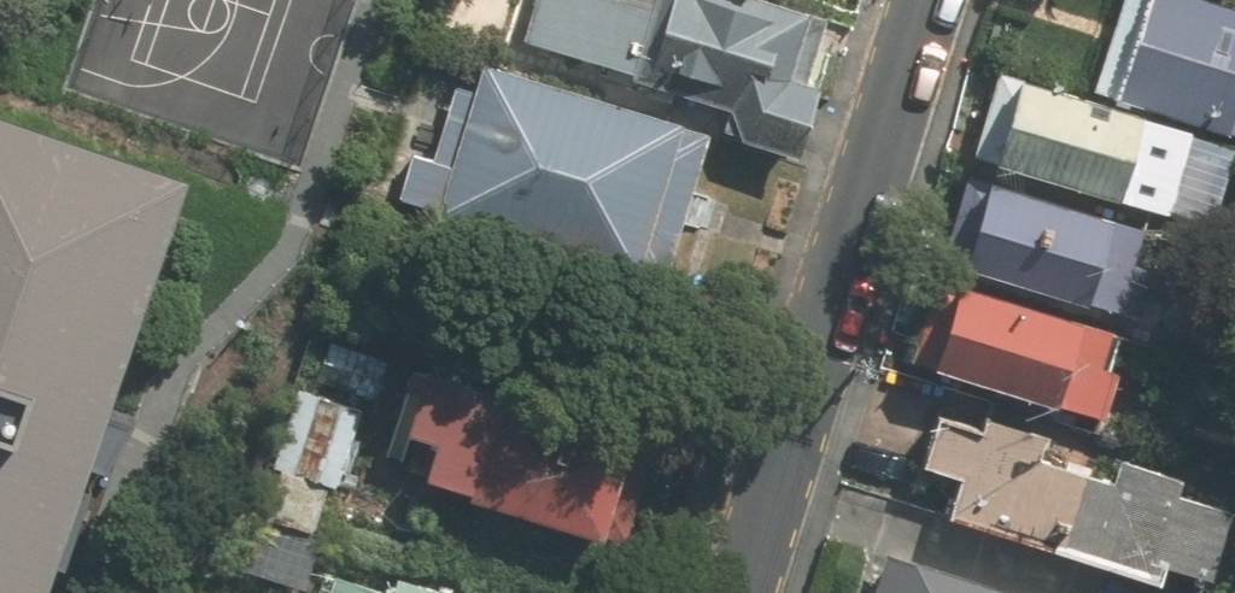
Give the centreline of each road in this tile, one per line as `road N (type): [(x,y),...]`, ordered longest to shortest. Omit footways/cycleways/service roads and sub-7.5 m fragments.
road 1 (residential): [(741,592),(927,0)]

